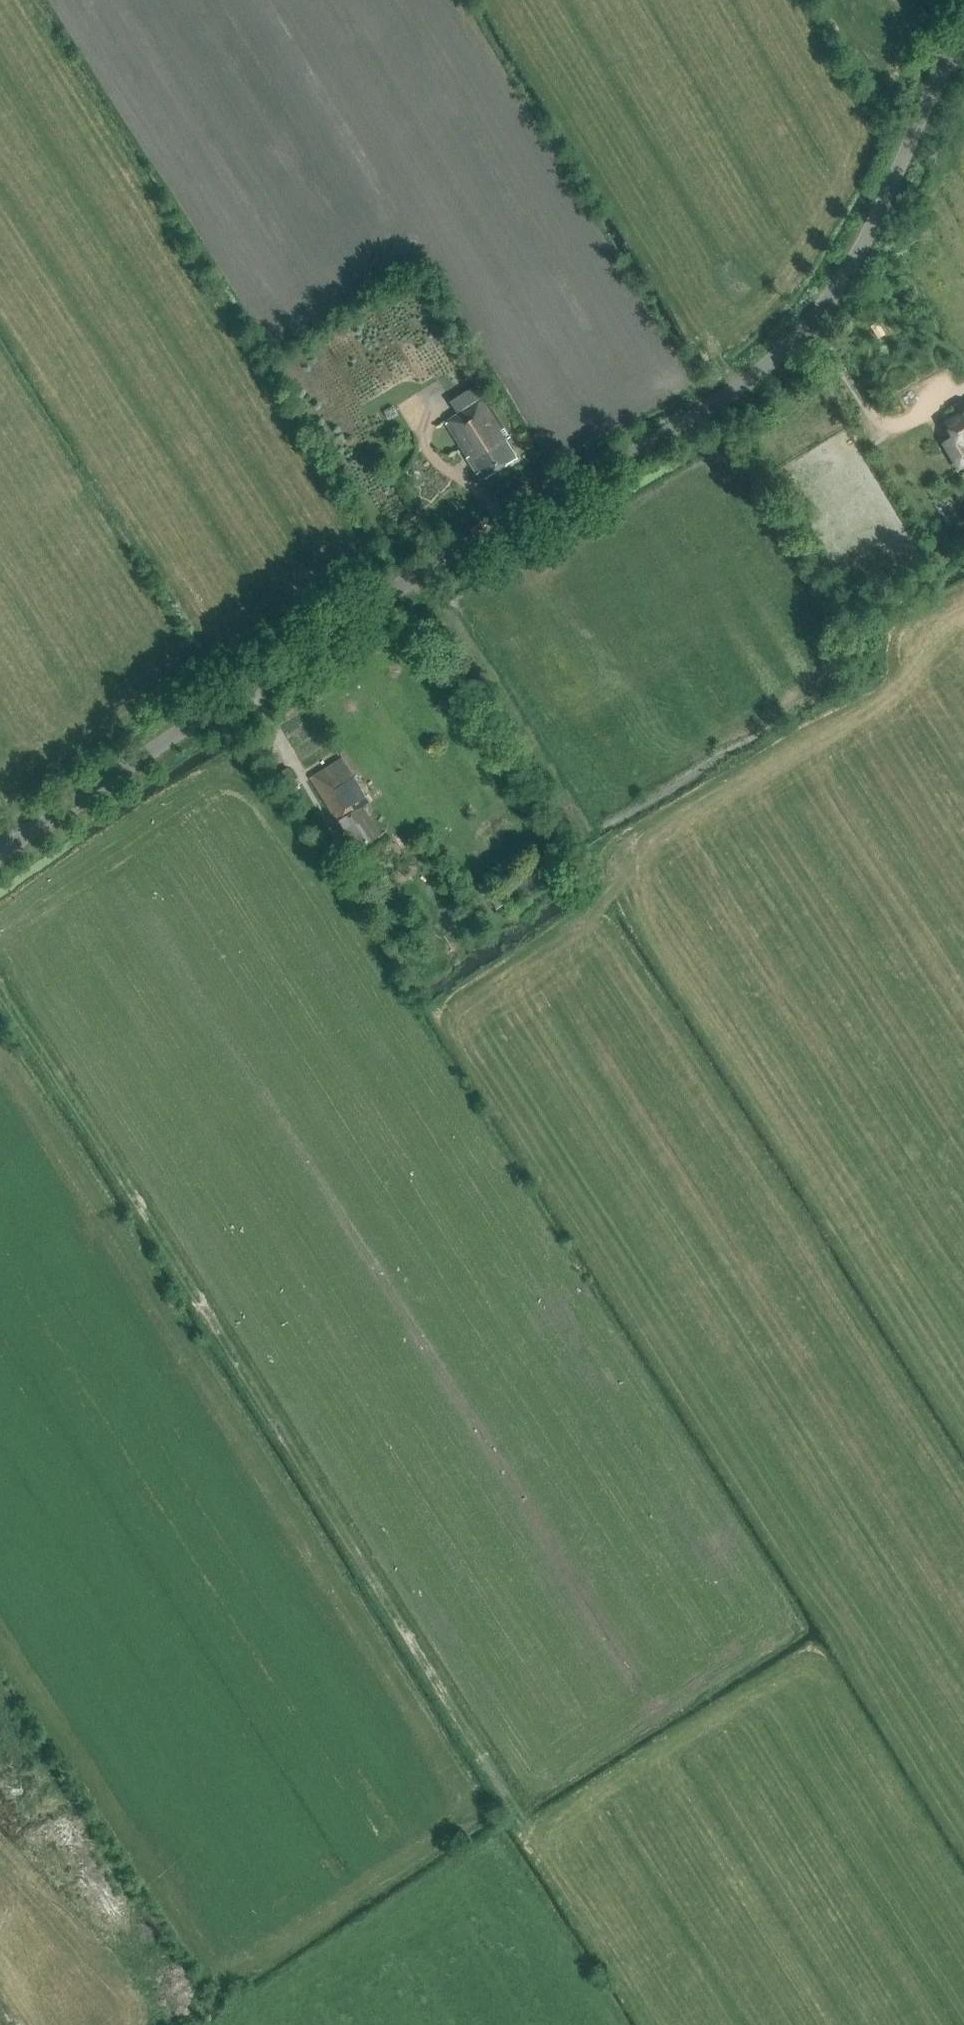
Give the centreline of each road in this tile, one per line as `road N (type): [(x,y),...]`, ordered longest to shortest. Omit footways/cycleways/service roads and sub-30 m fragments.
road 1 (tertiary): [(0,864),(487,537),(737,397),(830,316),(933,88),(963,46)]

